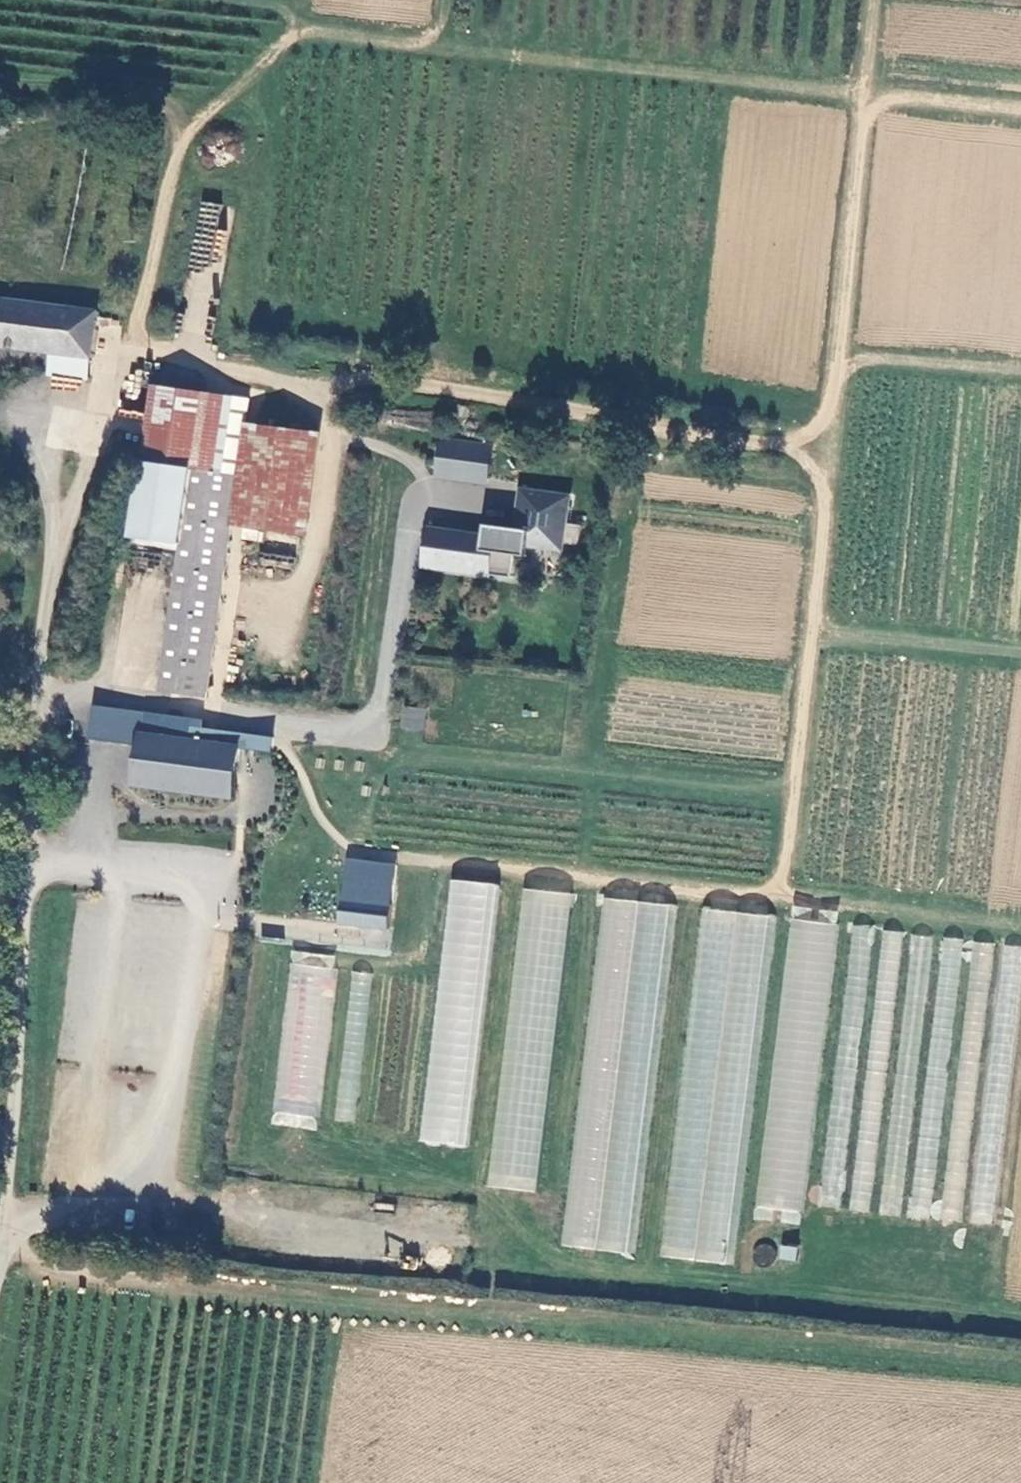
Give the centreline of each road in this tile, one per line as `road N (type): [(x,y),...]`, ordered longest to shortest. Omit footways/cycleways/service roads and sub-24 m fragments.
road 1 (track): [(1020,107),(328,36),(299,40),(171,143)]
road 2 (track): [(273,722),(332,825),(362,847),(613,884),(1020,926)]
road 3 (track): [(286,378),(325,376),(786,446),(819,495),(1020,518)]
road 4 (track): [(172,113),(166,221),(130,346)]

